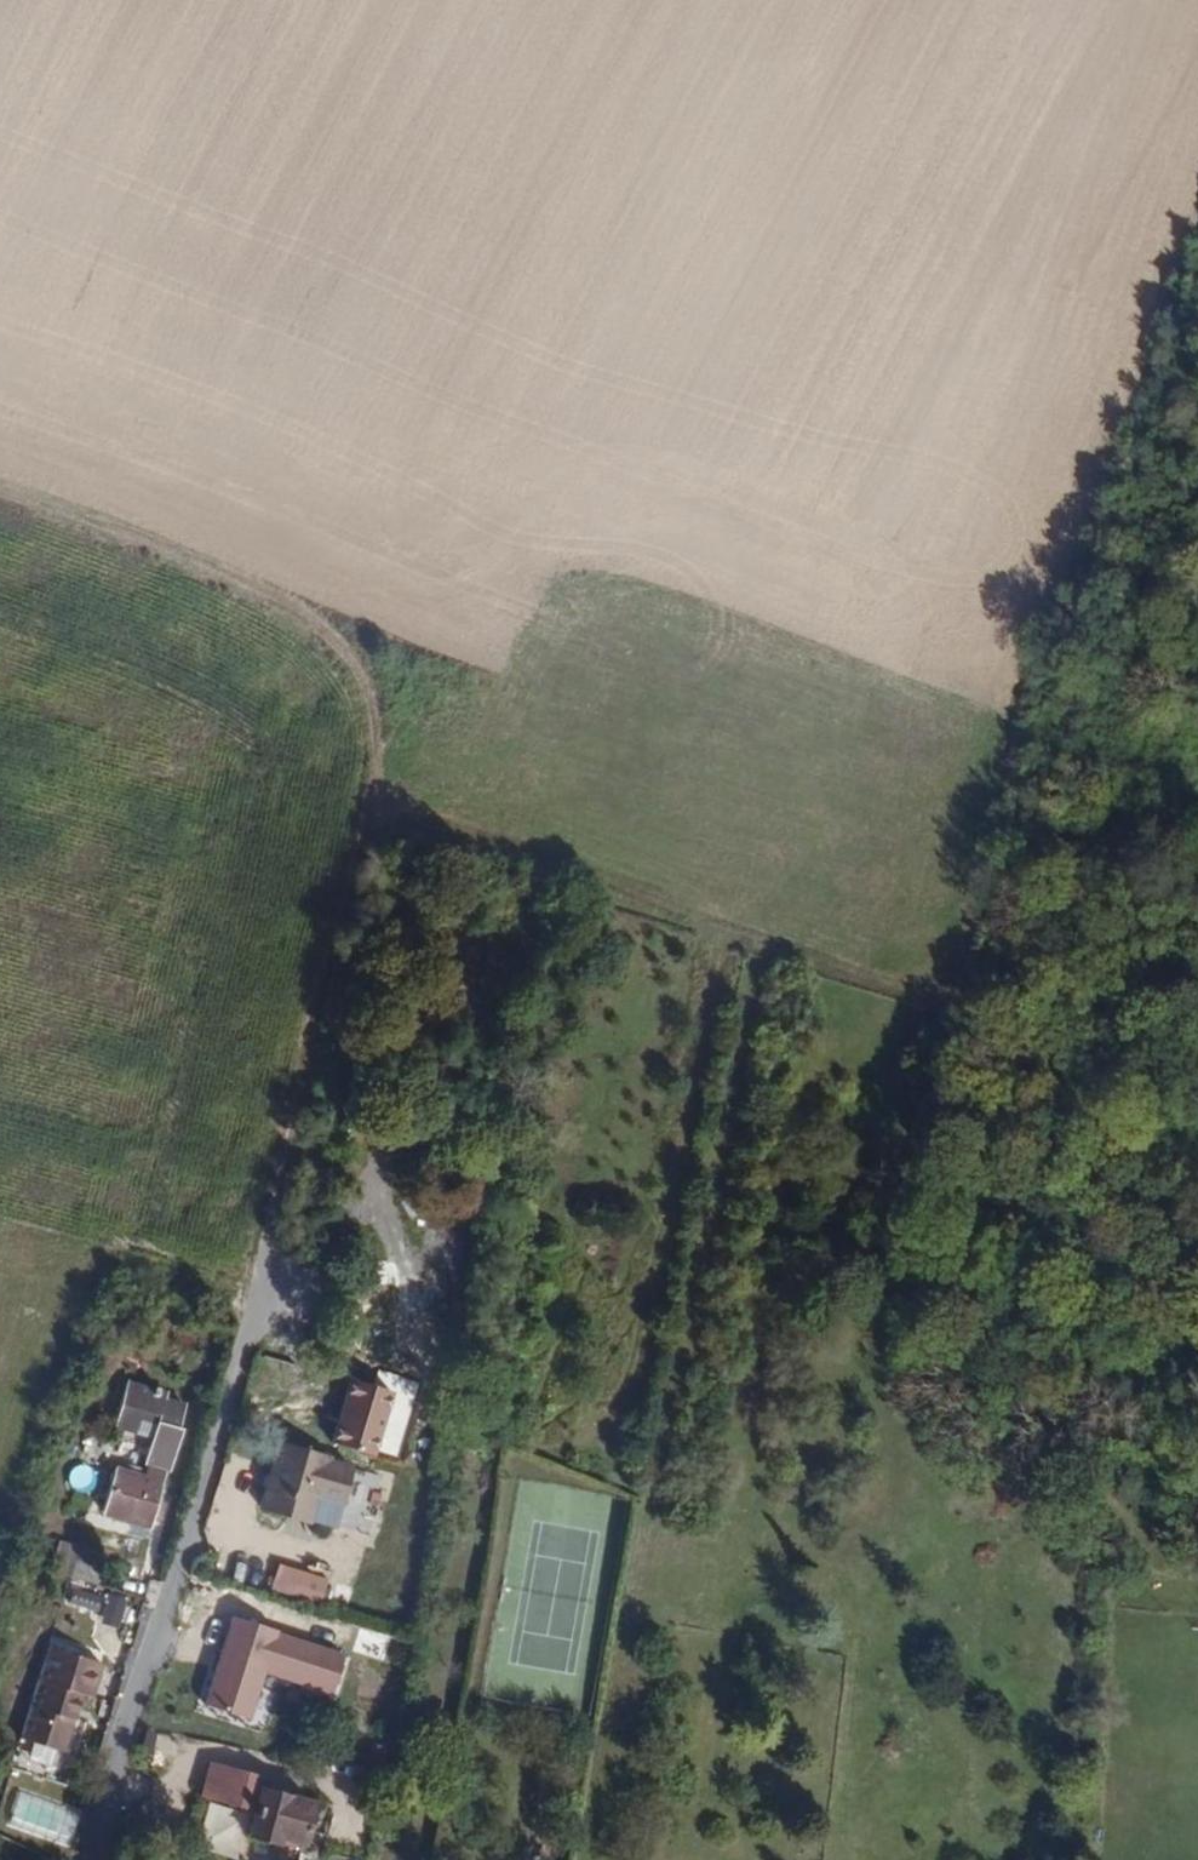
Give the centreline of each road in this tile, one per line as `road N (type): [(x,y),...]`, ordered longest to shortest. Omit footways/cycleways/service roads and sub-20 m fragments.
road 1 (track): [(0,487),(162,542),(313,612),(369,667),(390,715),(382,799),(272,1282)]
road 2 (residential): [(98,1859),(102,1825),(272,1282)]

